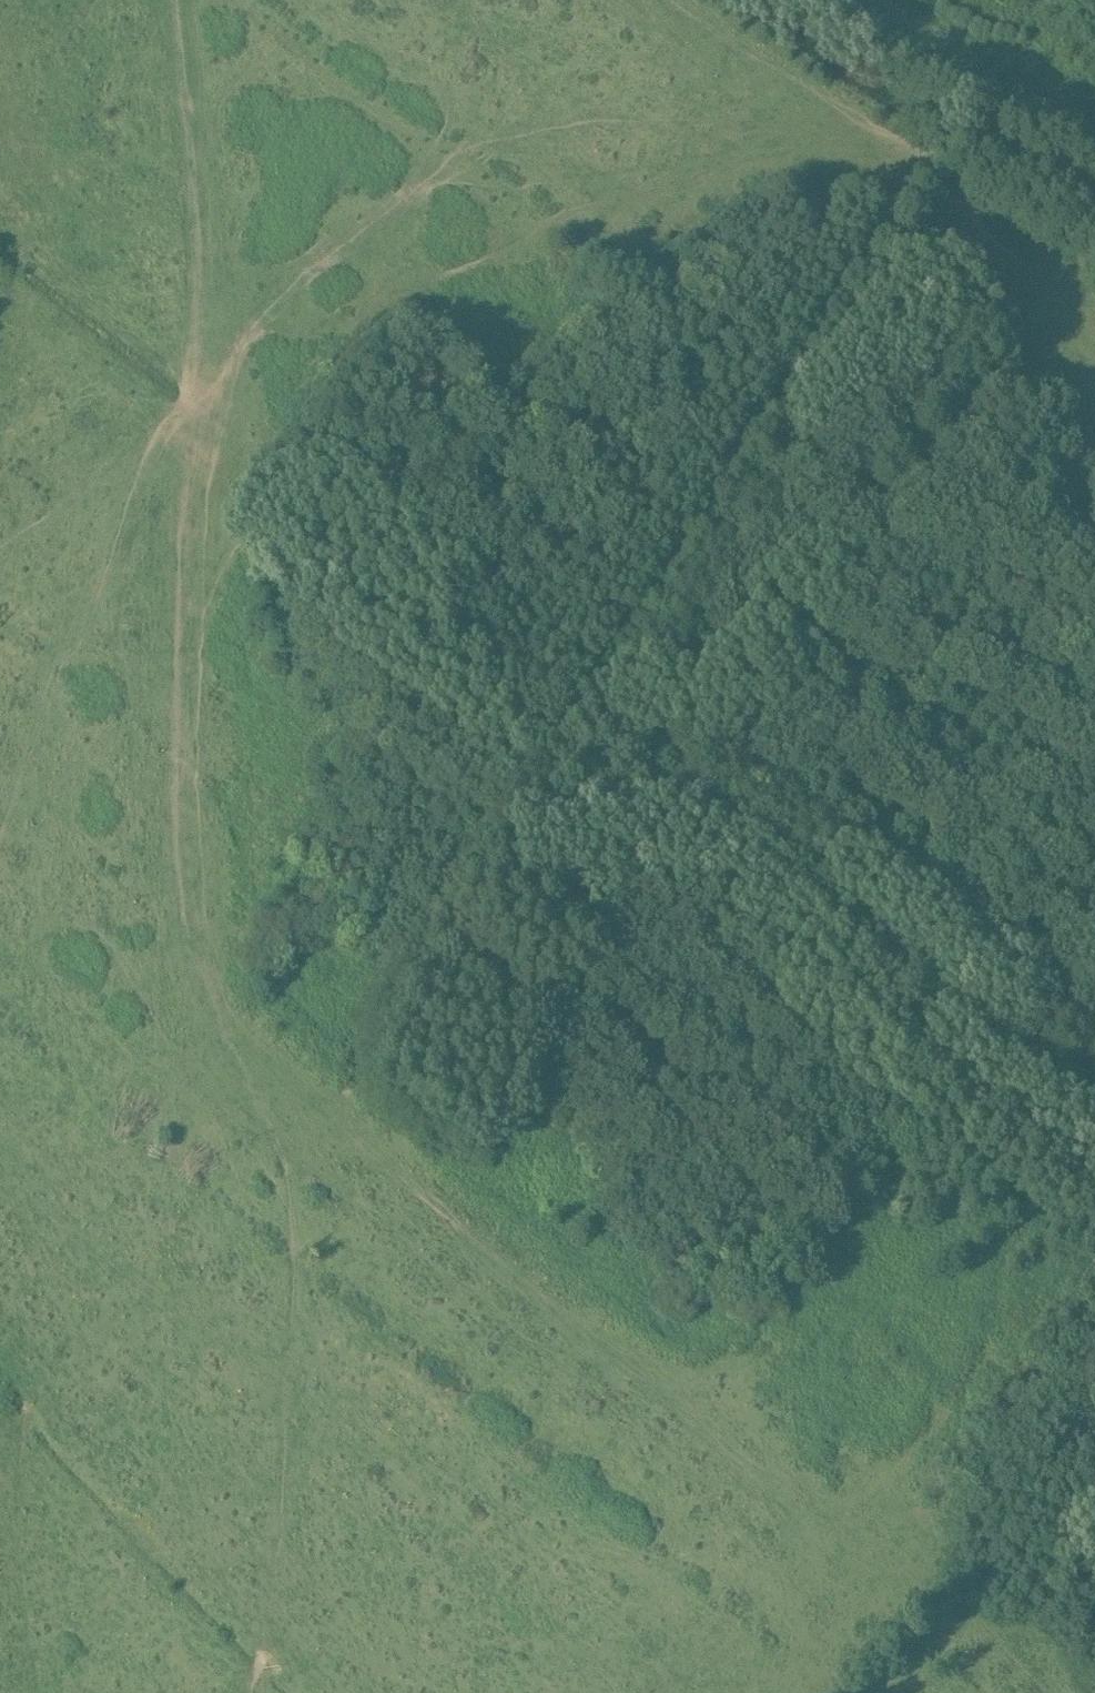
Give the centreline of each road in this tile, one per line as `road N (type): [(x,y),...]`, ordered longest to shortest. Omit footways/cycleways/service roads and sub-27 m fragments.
road 1 (track): [(973,1692),(1094,1626)]

